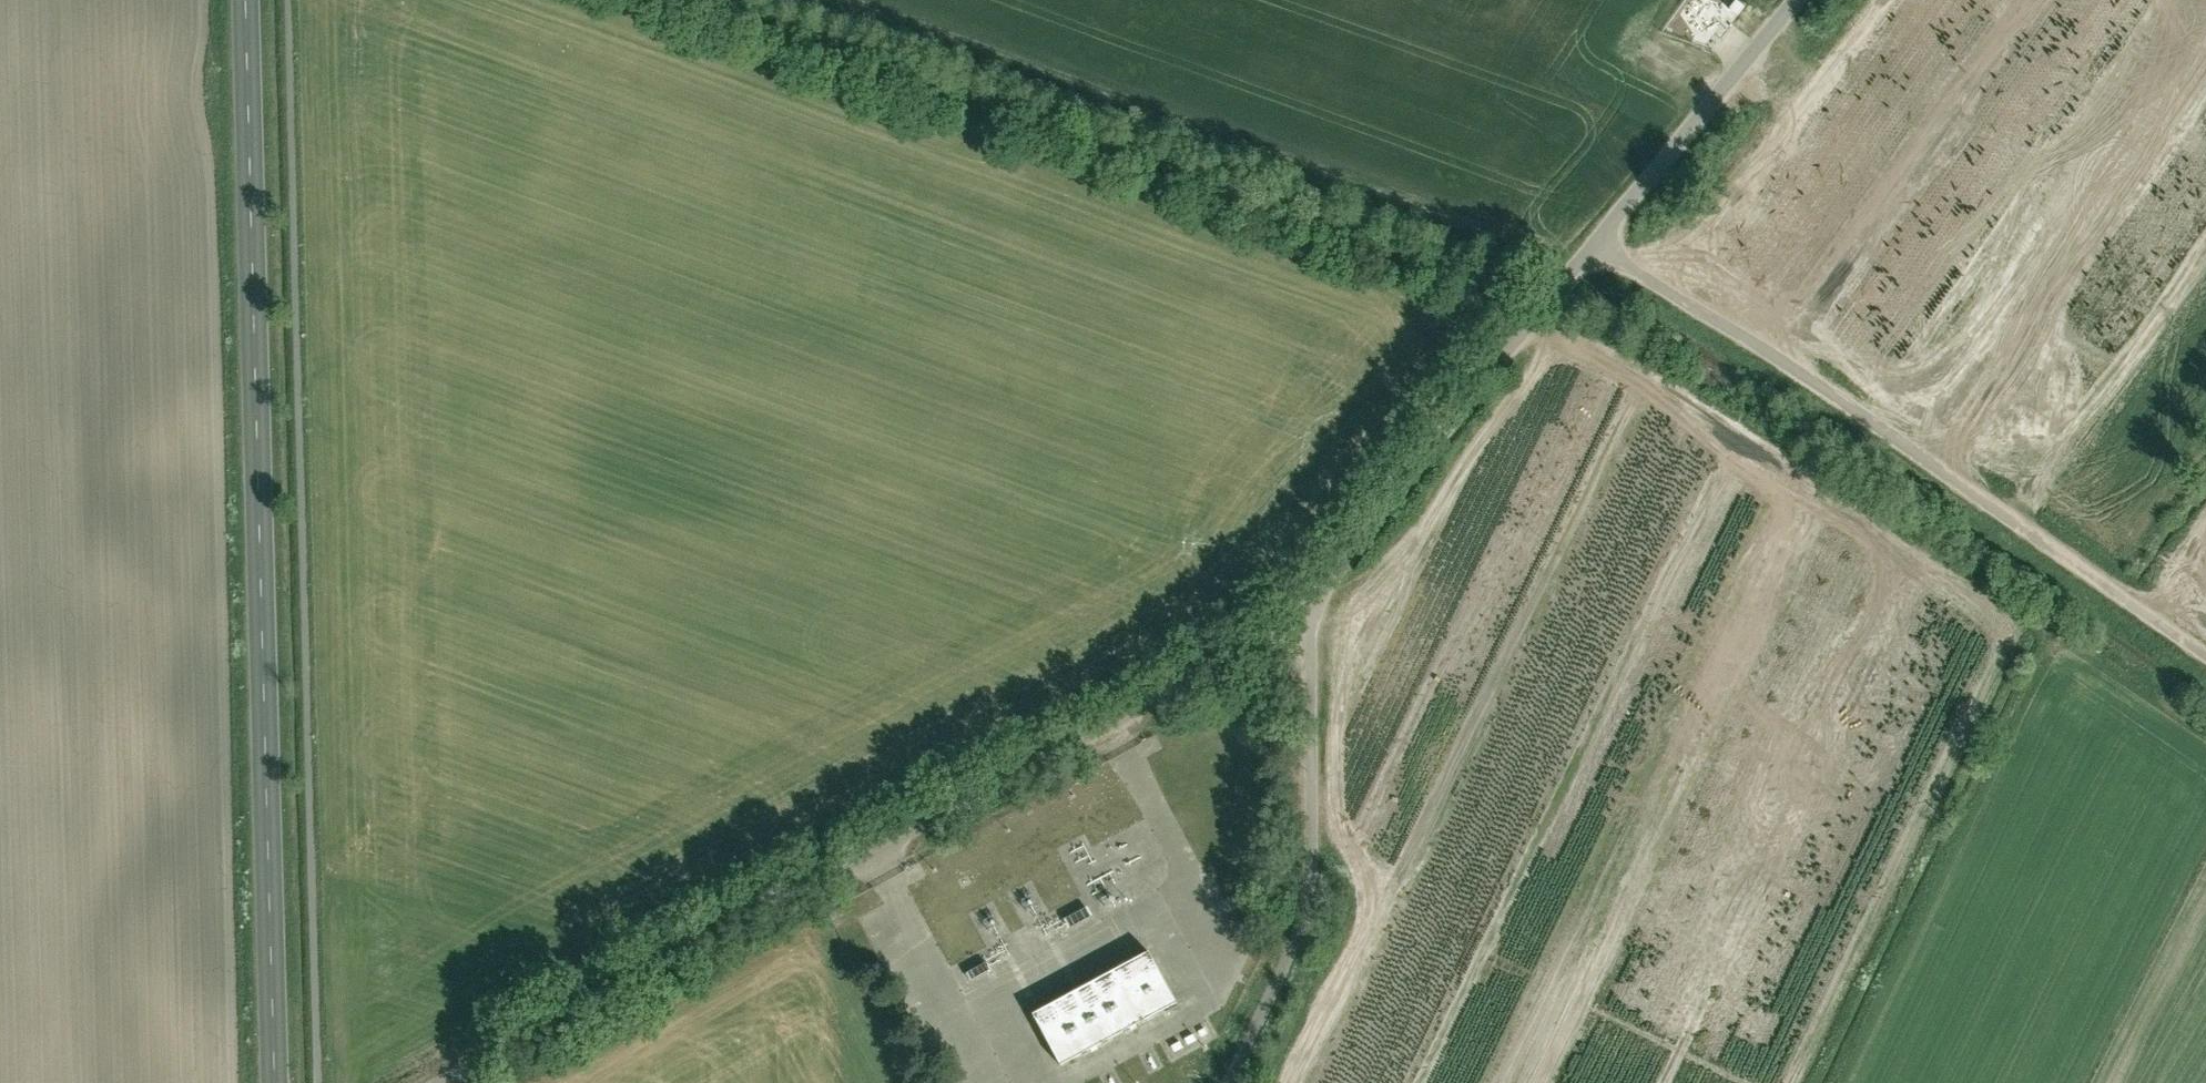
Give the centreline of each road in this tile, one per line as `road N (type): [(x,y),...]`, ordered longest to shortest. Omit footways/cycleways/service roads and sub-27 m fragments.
road 1 (tertiary): [(246,0),(276,1082)]
road 2 (residential): [(1323,603),(1268,646),(455,1082)]
road 3 (unclassified): [(1618,255),(2205,662)]
road 4 (residential): [(1226,1082),(1306,905),(1317,842),(1311,675),(1323,603)]
road 5 (residential): [(1618,255),(1323,603)]
road 6 (residential): [(1824,0),(1618,255)]

